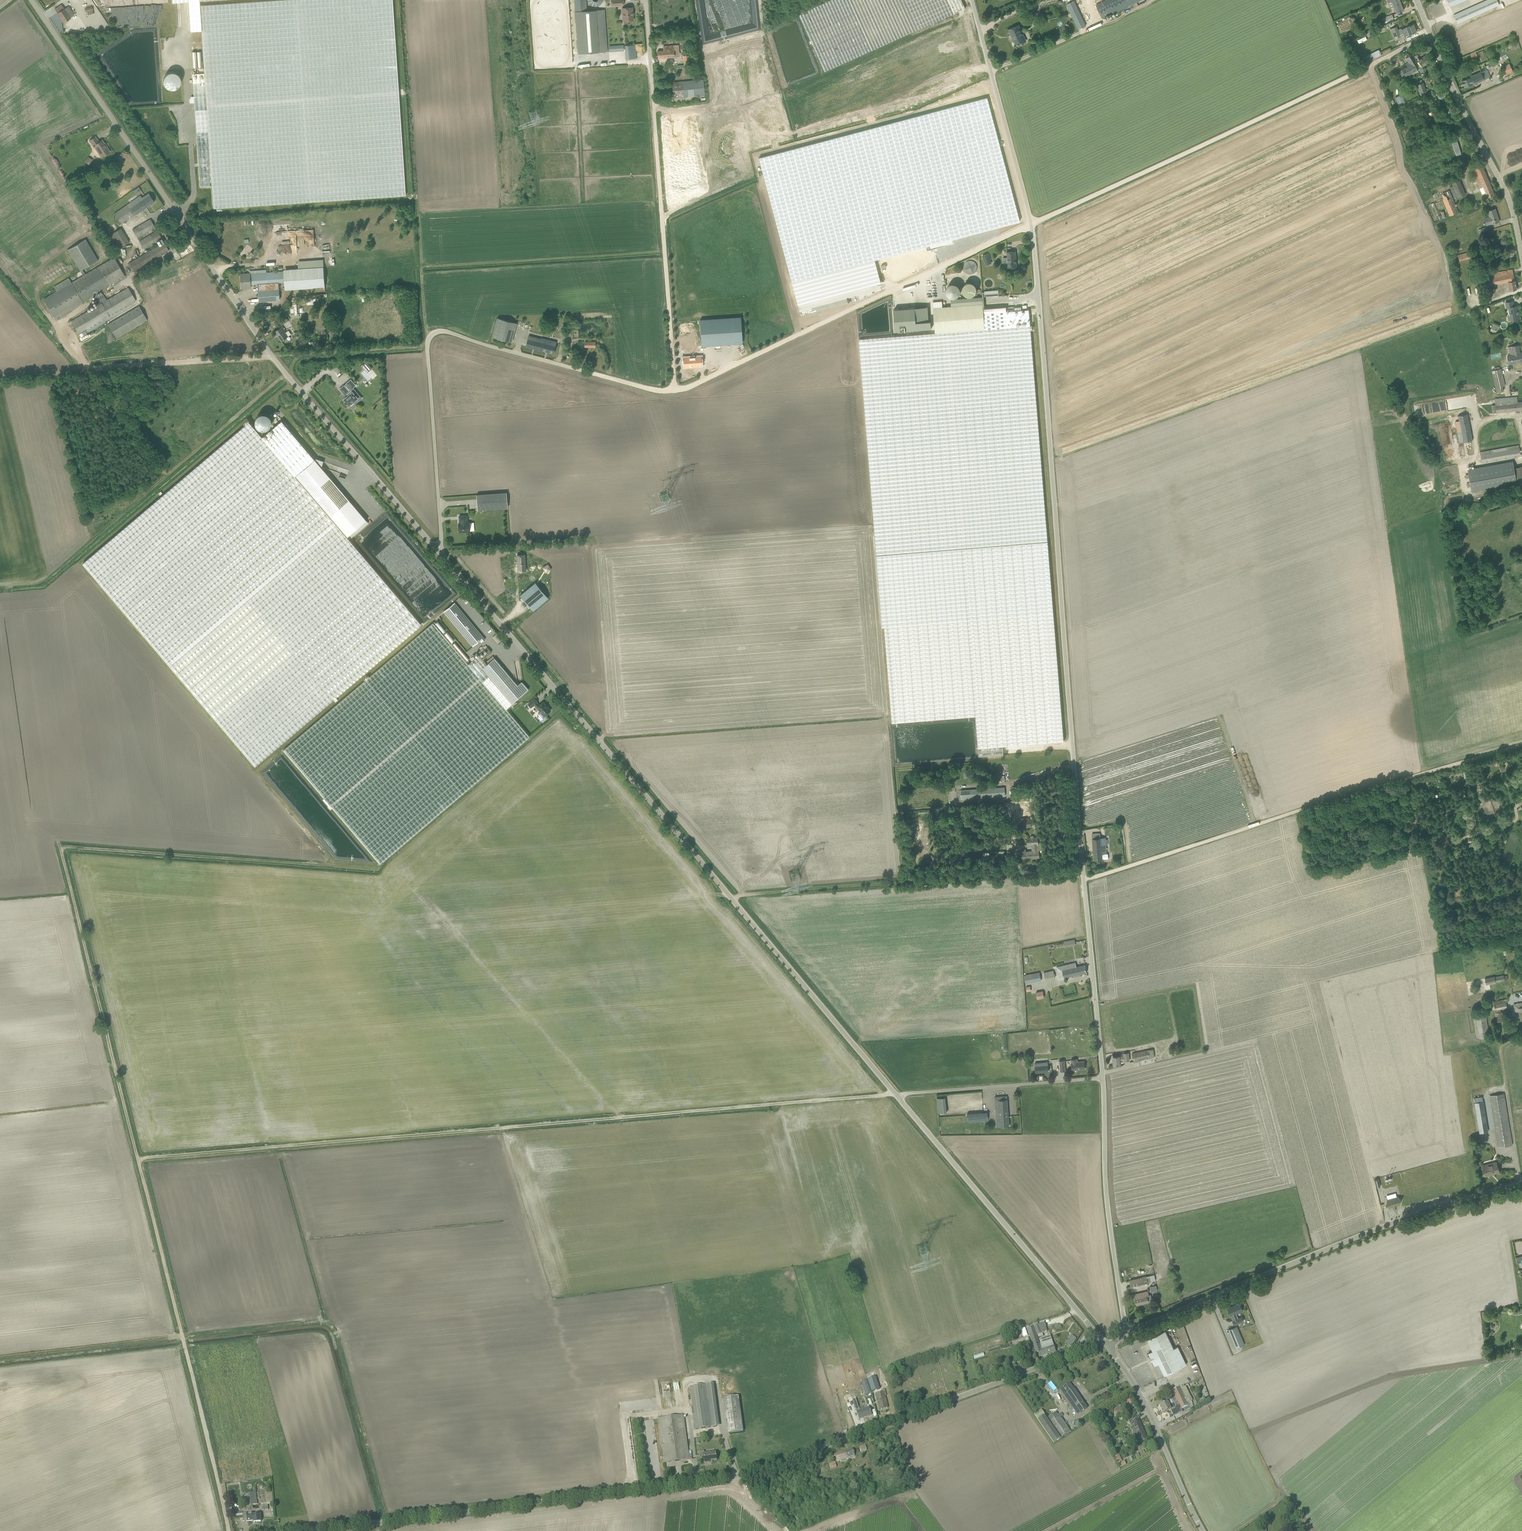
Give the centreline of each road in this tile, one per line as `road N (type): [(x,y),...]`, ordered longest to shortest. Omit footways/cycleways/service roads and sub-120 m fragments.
road 1 (track): [(1083,872),(729,896),(62,848),(139,1160)]
road 2 (unclassified): [(1103,1079),(1032,225),(969,0)]
road 3 (track): [(1431,36),(677,390)]
road 4 (unclassified): [(310,1530),(744,1474),(1062,1358),(1092,1329)]
road 5 (track): [(896,1095),(139,1160)]
road 6 (unclassified): [(896,1095),(437,552)]
road 7 (unclassified): [(437,552),(273,357),(30,0)]
road 8 (track): [(1521,416),(1479,423),(1472,460),(1433,466),(1392,411),(1054,504)]
road 9 (track): [(1084,881),(1521,746)]
road 10 (track): [(0,379),(426,344)]
road 11 (unclassified): [(1126,1332),(1424,1211),(1521,1183)]
road 12 (track): [(139,1160),(228,1530)]
road 13 (track): [(403,0),(426,344)]
road 14 (unclassified): [(1092,1329),(896,1095)]
road 15 (tertiary): [(1521,266),(1504,192),(1417,0)]
road 16 (unclassified): [(1126,1332),(1106,1193),(1103,1079)]
road 17 (unclassified): [(1204,1530),(1147,1408),(1106,1345)]
road 18 (unclassified): [(437,552),(426,344)]
road 19 (unclassified): [(896,1095),(1103,1079)]
road 20 (unclassified): [(661,207),(646,0)]
road 21 (track): [(677,390),(661,207)]
road 22 (unclassified): [(593,374),(443,332),(426,344)]

